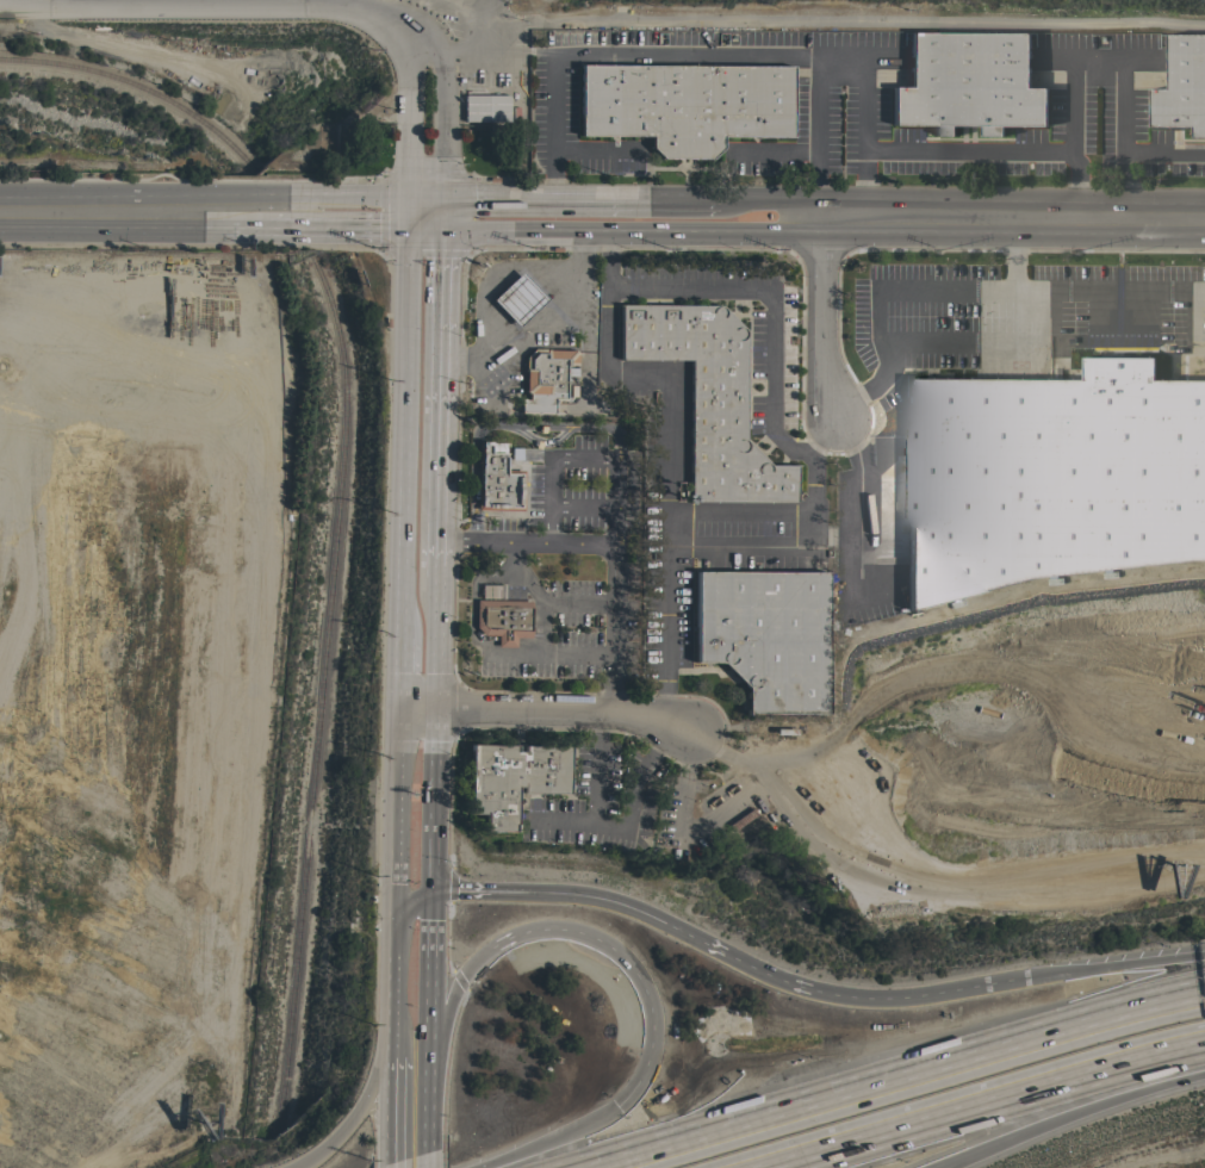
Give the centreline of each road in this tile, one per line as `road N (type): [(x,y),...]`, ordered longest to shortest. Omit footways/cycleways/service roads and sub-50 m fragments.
road 1 (motorway): [(1204,989),(582,1167)]
road 2 (motorway): [(426,1071),(476,962),(514,936),(573,930),(625,958),(651,1000),(647,1067),(619,1107)]
road 3 (motorway): [(772,1167),(1204,1047)]
road 4 (primary): [(404,209),(400,635)]
road 5 (primary): [(440,204),(471,224),(782,226),(821,215)]
road 6 (primary): [(1204,218),(821,215)]
road 7 (primary): [(439,571),(440,204)]
road 8 (primary): [(781,197),(465,195),(440,204)]
road 9 (motorway): [(919,1167),(1204,1057)]
road 10 (residential): [(689,731),(610,713),(437,710)]
road 11 (motorway): [(1011,980),(890,999),(824,993),(764,974)]
road 12 (primary): [(219,216),(0,215)]
road 13 (primary): [(400,709),(395,918)]
road 14 (residential): [(821,215),(821,355),(838,420)]
road 15 (motorway): [(1204,956),(1011,980)]
road 16 (primary): [(433,895),(437,710)]
road 17 (motorway): [(396,1025),(350,1123),(297,1167)]
road 18 (primary): [(426,1071),(433,895)]
road 19 (motorway): [(683,931),(625,905),(536,893)]
road 20 (motorway): [(619,1107),(487,1167)]
road 21 (primary): [(437,710),(439,571)]
road 22 (primary): [(404,209),(266,215)]
road 23 (primary): [(396,1025),(393,1163)]

